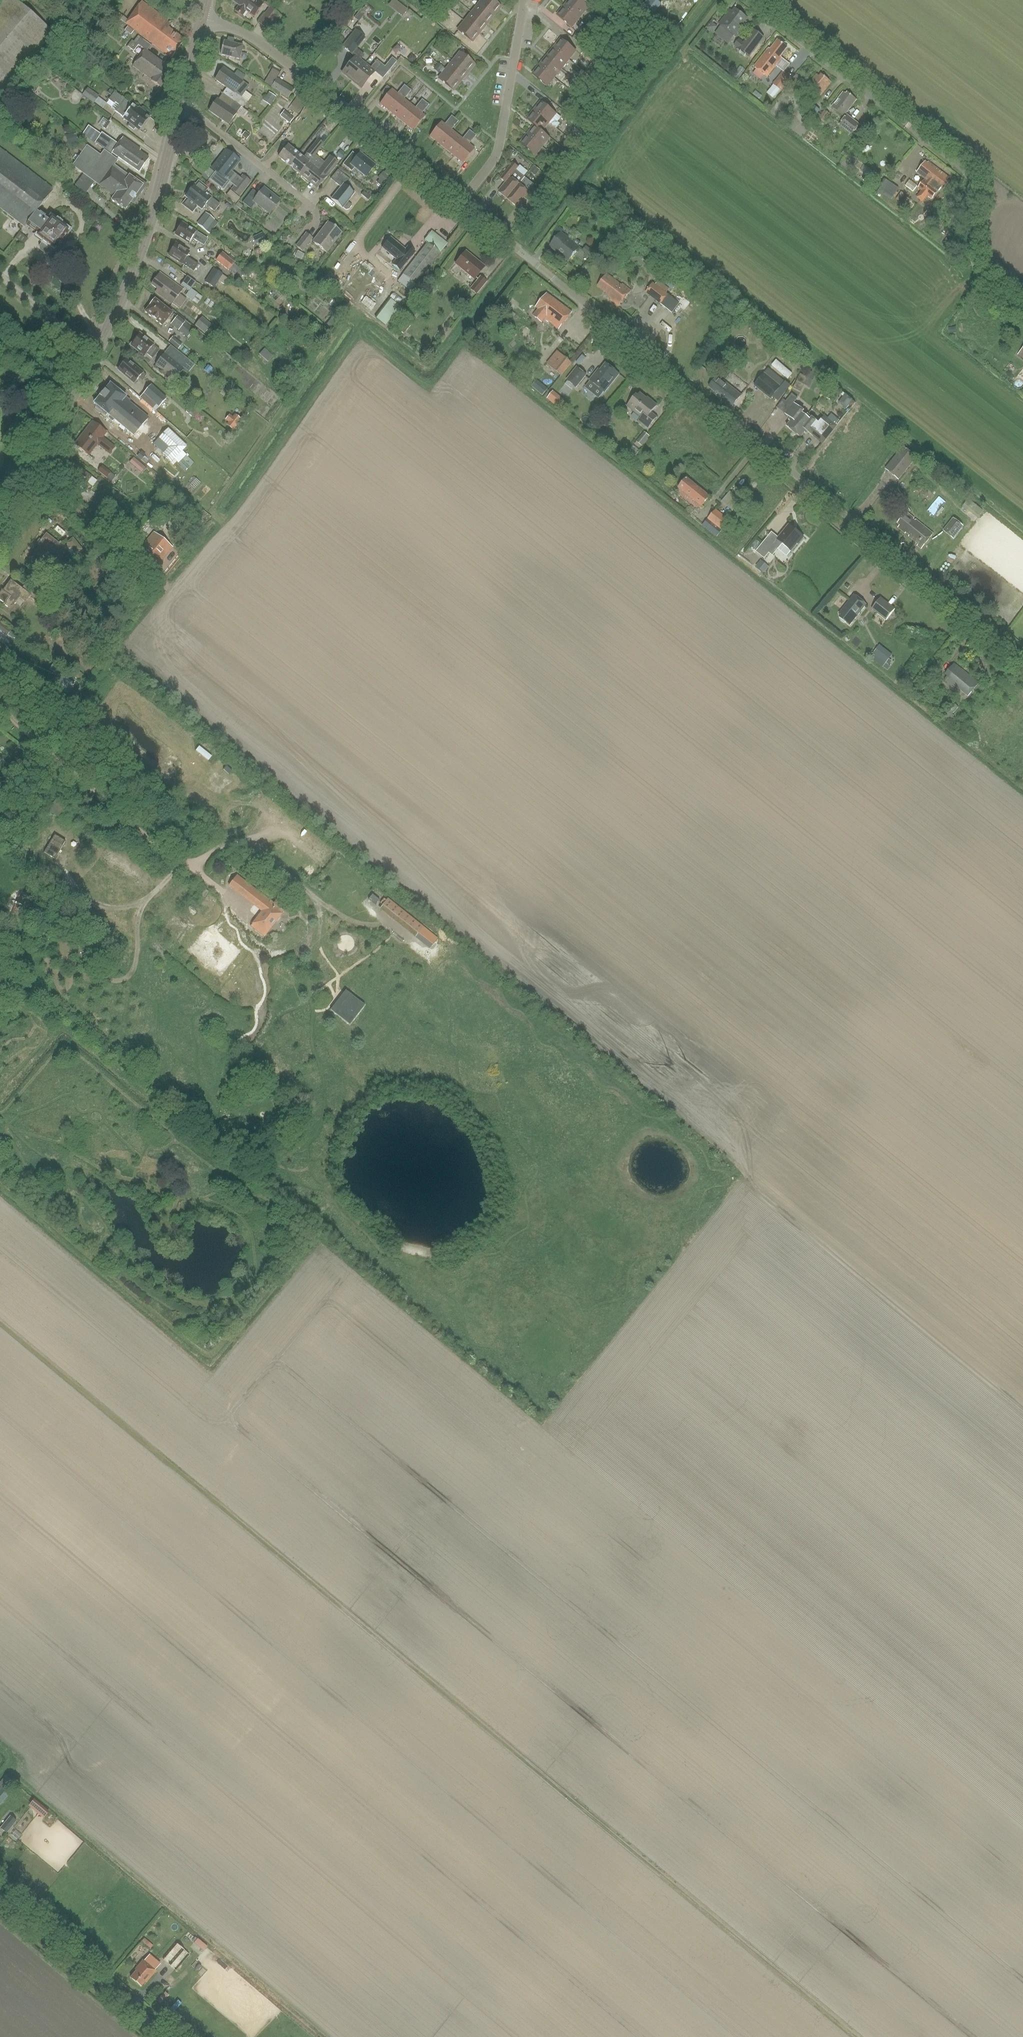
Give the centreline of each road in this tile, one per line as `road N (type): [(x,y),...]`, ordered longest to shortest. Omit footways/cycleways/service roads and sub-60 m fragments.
road 1 (unclassified): [(1022,659),(461,202)]
road 2 (secondary): [(0,523),(133,274),(181,105)]
road 3 (unclassified): [(1022,312),(975,263),(974,192),(962,168),(747,0)]
road 4 (unclassified): [(461,202),(247,36),(202,14)]
road 5 (residential): [(461,202),(499,150),(524,0)]
road 6 (unclassified): [(164,2036),(0,1896)]
road 7 (residential): [(310,204),(181,105)]

